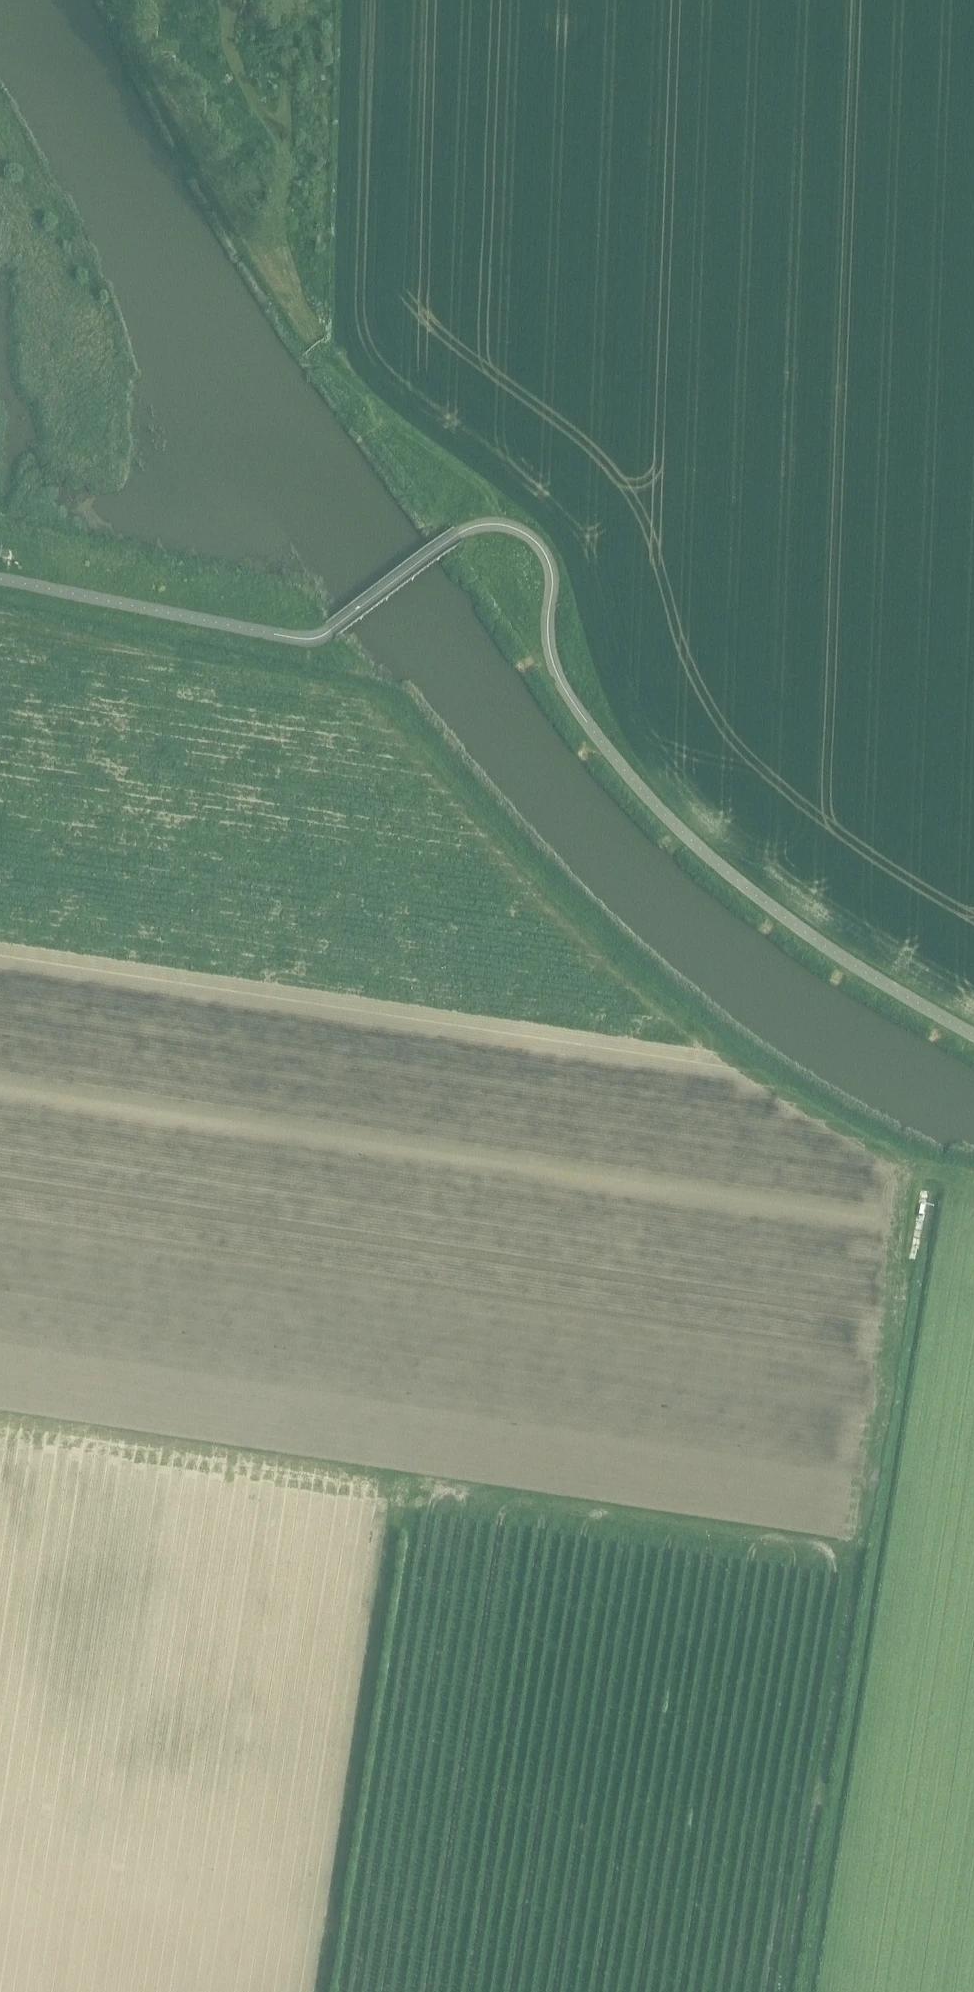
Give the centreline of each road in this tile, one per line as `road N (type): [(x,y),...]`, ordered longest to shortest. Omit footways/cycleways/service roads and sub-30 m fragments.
road 1 (track): [(0,633),(375,709),(604,957),(905,1176),(973,1204)]

